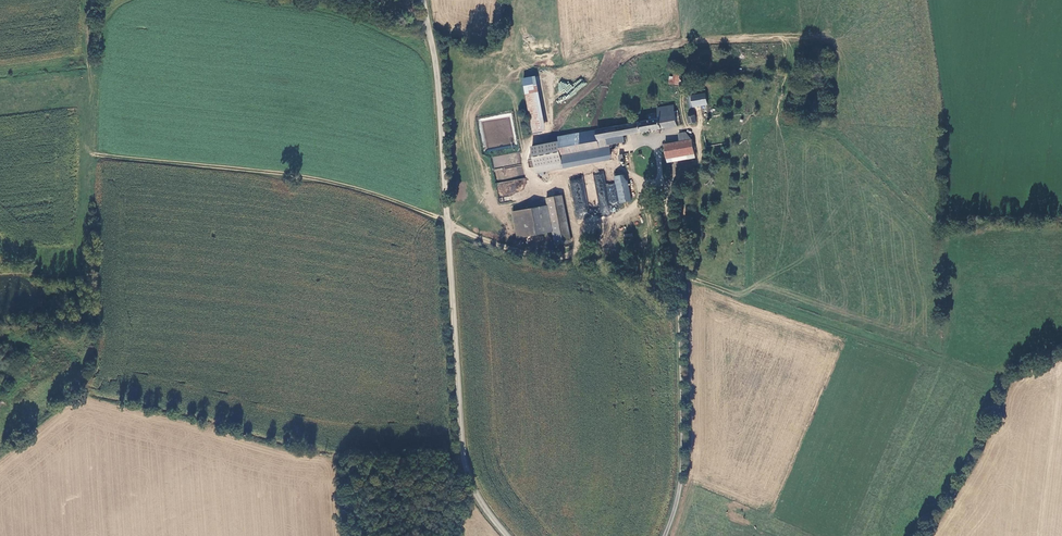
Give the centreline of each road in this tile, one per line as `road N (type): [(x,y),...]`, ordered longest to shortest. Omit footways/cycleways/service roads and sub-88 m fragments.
road 1 (track): [(660,169),(647,195),(559,257),(499,246),(348,188),(91,154)]
road 2 (unclassified): [(423,0),(440,102),(458,446),(466,478),(507,535)]
road 3 (unclassified): [(663,535),(682,477),(680,284),(655,143)]

